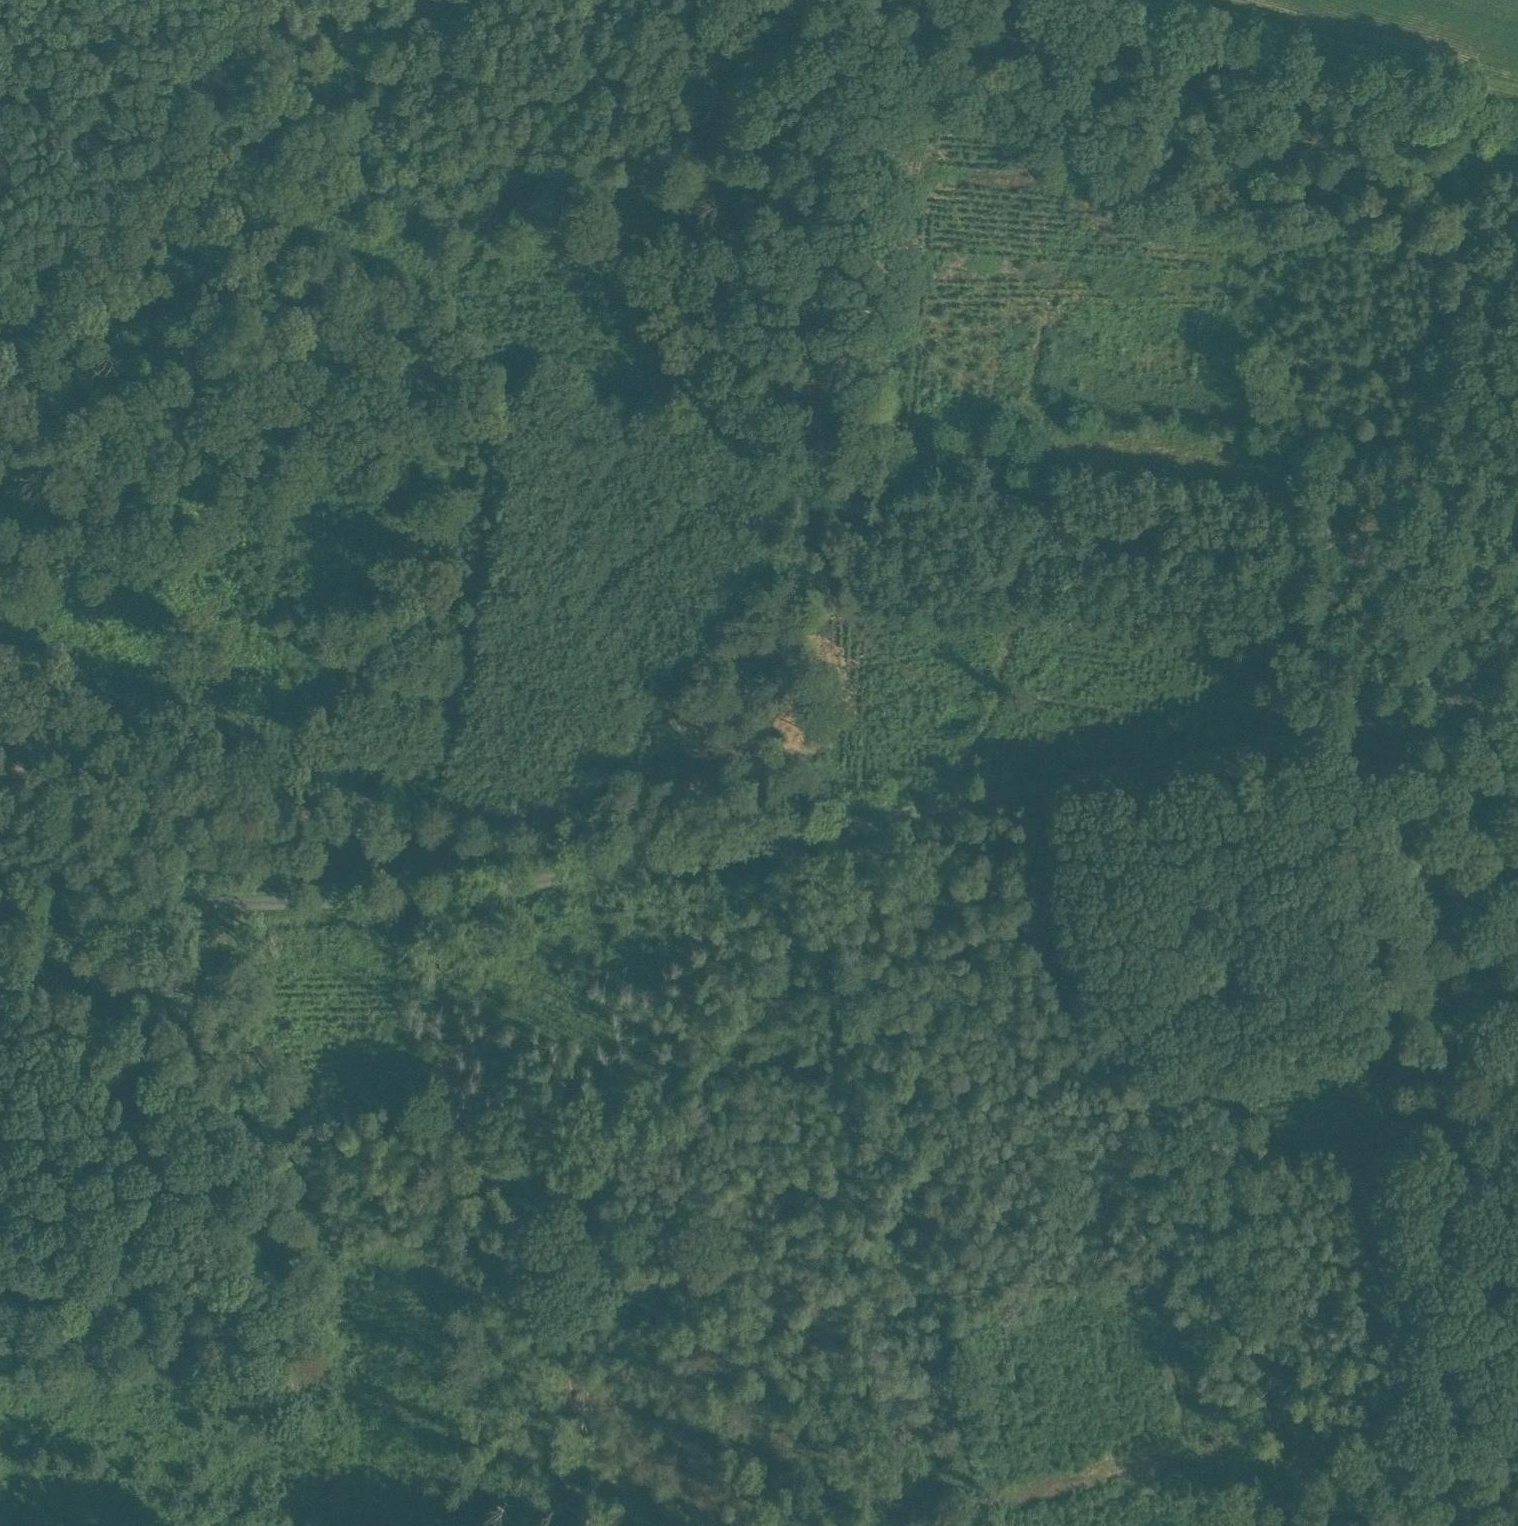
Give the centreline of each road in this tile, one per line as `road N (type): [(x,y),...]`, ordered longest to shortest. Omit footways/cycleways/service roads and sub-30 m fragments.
road 1 (unclassified): [(1517,684),(1372,723),(957,799),(710,860),(423,907),(0,905)]

